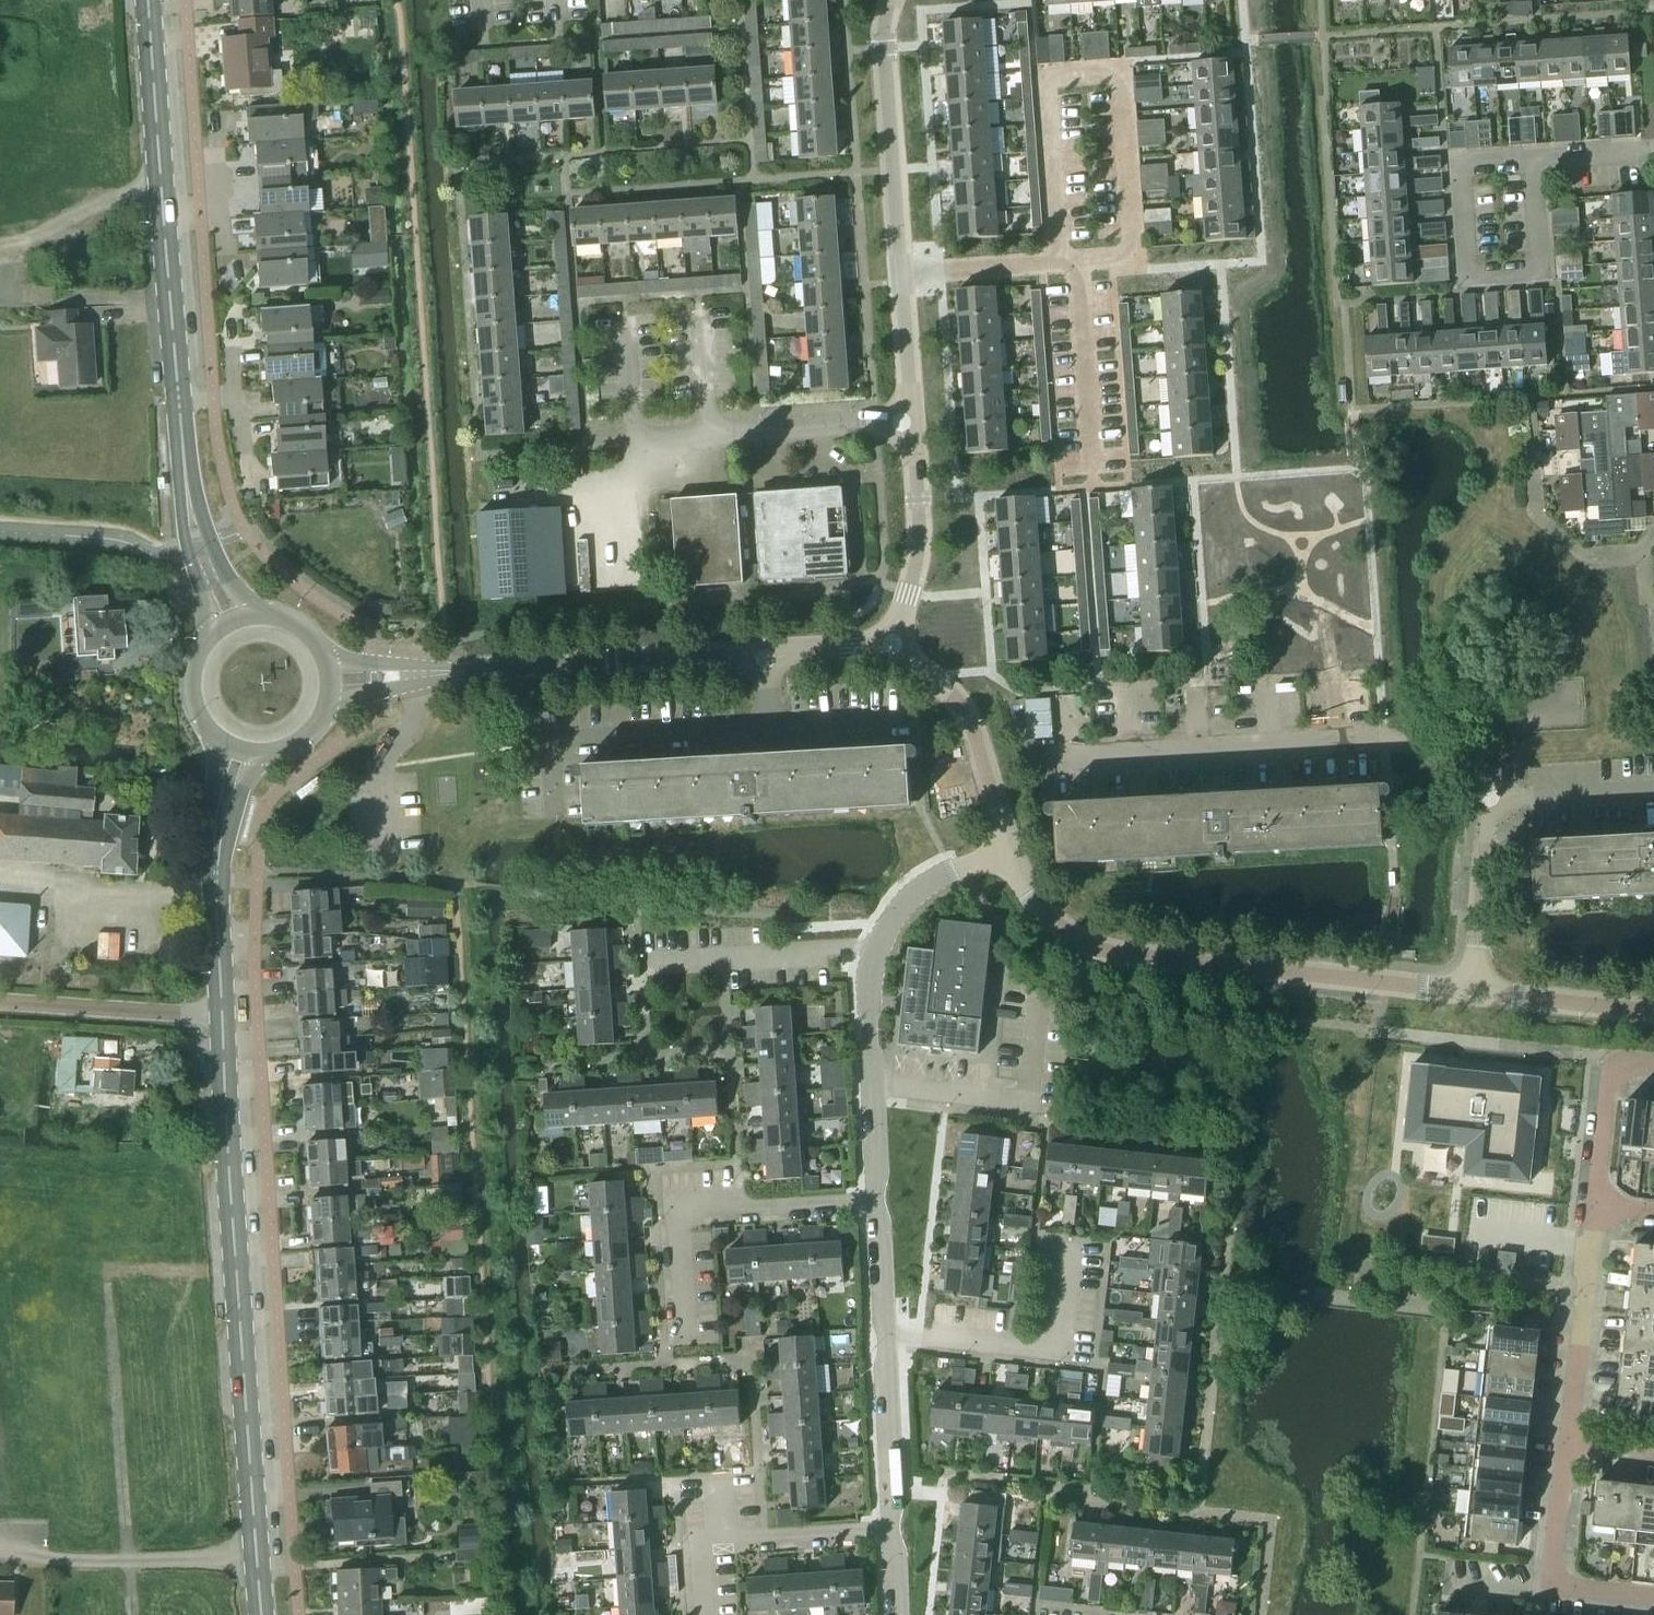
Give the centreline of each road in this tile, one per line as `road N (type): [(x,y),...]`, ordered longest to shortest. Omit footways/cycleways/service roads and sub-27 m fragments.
road 1 (secondary): [(263,1614),(216,884)]
road 2 (tertiary): [(1469,992),(1118,953),(1076,937),(1045,911),(1007,853)]
road 3 (residential): [(1078,260),(1121,256),(1130,241),(1120,81),(1112,72),(1051,77),(1045,86),(1058,261)]
road 4 (residential): [(1489,789),(1385,736),(1058,757)]
road 5 (secondary): [(181,426),(148,0)]
road 6 (tertiary): [(524,669),(893,645)]
road 7 (track): [(107,1280),(133,1614)]
road 8 (residential): [(687,1343),(678,1220),(685,1209),(878,1203)]
road 9 (residential): [(1459,167),(1466,260),(1476,271),(1536,267),(1544,257),(1536,154)]
road 10 (residential): [(913,414),(633,432)]
road 11 (residential): [(885,1332),(1055,1352),(1064,1343),(1075,1250)]
road 12 (tertiary): [(902,274),(884,46),(893,0)]
road 13 (residential): [(705,1614),(700,1542),(893,1527)]
road 14 (residential): [(878,1203),(869,1012),(874,952)]
road 15 (tertiary): [(1007,853),(955,697),(893,645)]
road 16 (residential): [(1568,1453),(1597,1210)]
road 17 (tertiary): [(893,645),(918,534),(913,414)]
road 18 (residential): [(650,968),(874,952)]
road 19 (secondary): [(181,426),(184,541),(210,640)]
road 20 (secondary): [(254,618),(208,531),(181,426)]
road 21 (residential): [(1469,992),(1489,789)]
road 22 (tertiary): [(328,708),(524,669)]
road 23 (tertiary): [(524,669),(325,660)]
road 24 (residential): [(893,1527),(885,1332)]
road 25 (residential): [(1646,548),(1589,552),(1540,511),(1535,441)]
road 26 (tertiary): [(1653,1012),(1469,992)]
road 27 (residential): [(1078,260),(1091,444)]
road 28 (residential): [(1597,1210),(1612,1083),(1630,1065),(1653,1067)]
road 29 (residential): [(874,952),(919,891),(1007,853)]
road 30 (residential): [(1489,789),(1535,797),(1653,790)]
road 31 (residential): [(902,274),(1058,261)]
road 32 (secondary): [(219,743),(209,792),(216,884)]
road 33 (tertiary): [(913,414),(902,274)]
road 34 (secondary): [(216,884),(258,757)]
road 35 (residential): [(1561,1583),(1554,1568),(1568,1453)]
road 36 (residential): [(885,1332),(878,1203)]

